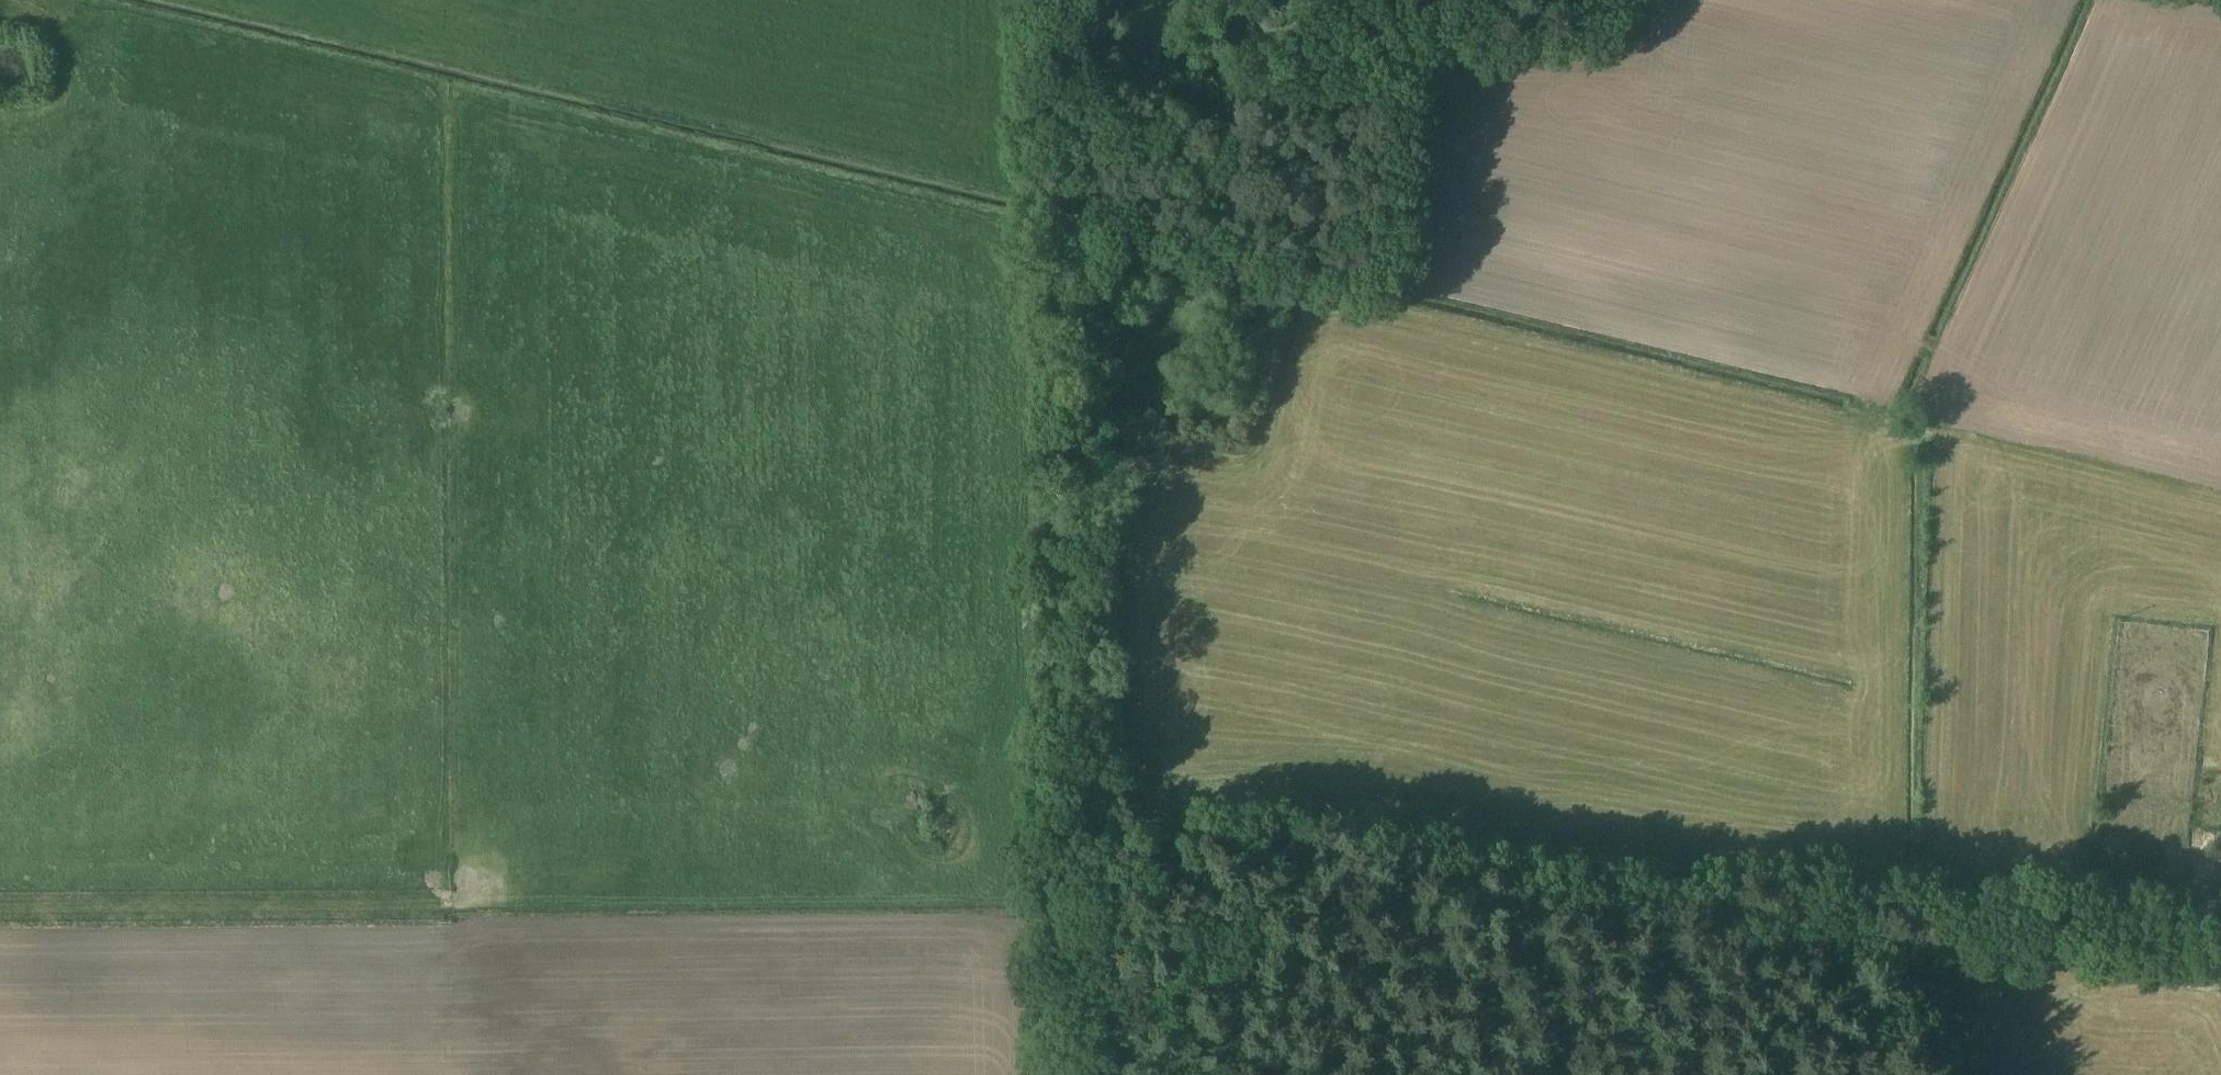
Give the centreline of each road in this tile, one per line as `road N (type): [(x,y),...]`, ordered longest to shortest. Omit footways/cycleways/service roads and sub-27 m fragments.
road 1 (track): [(1131,789),(1093,831),(1104,1074)]

